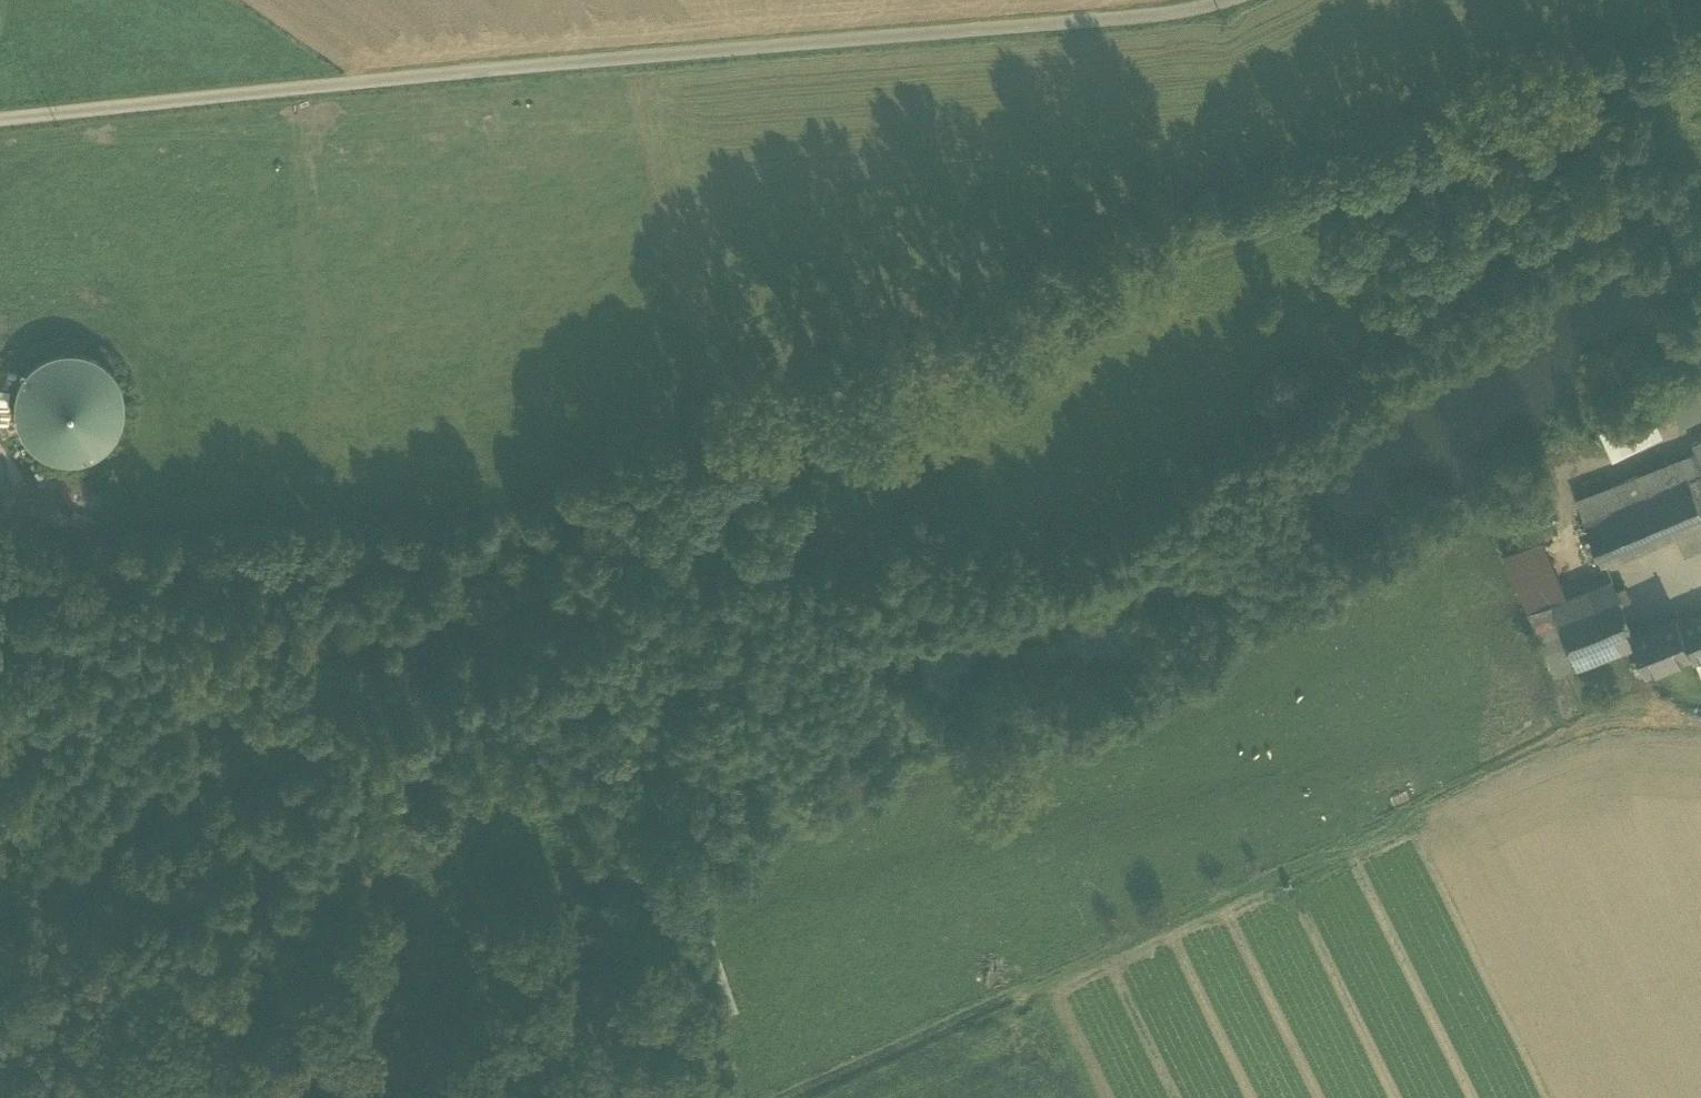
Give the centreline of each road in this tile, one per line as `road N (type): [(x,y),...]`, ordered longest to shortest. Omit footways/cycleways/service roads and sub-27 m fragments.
road 1 (unclassified): [(1222,0),(0,119)]

